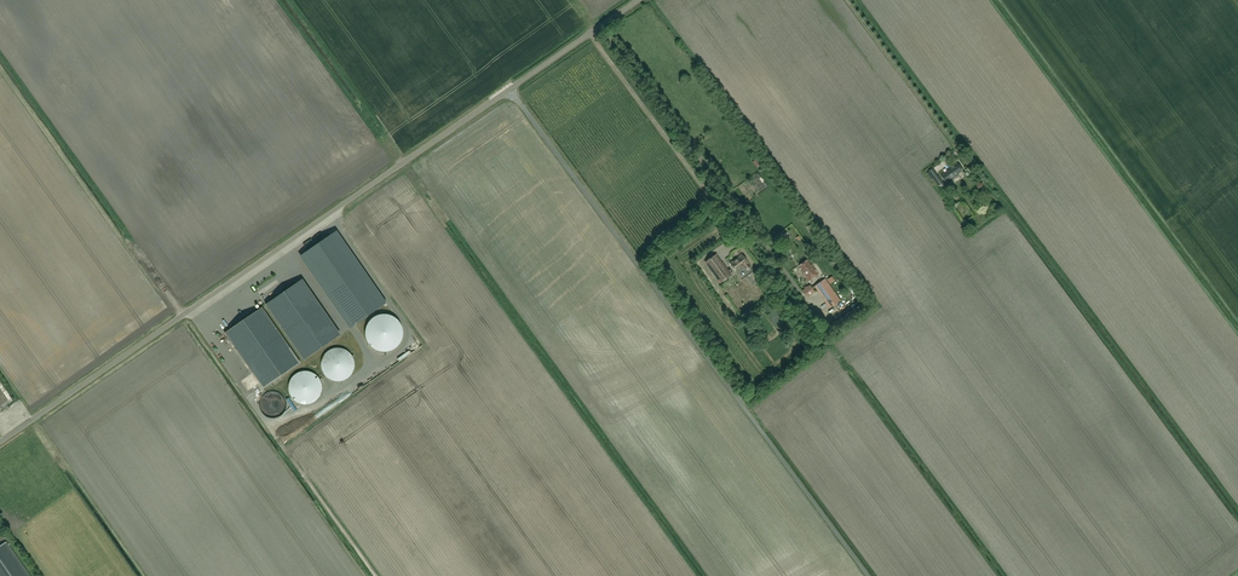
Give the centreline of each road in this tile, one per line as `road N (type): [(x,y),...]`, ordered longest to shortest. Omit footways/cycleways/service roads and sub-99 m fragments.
road 1 (unclassified): [(0,442),(638,0)]

